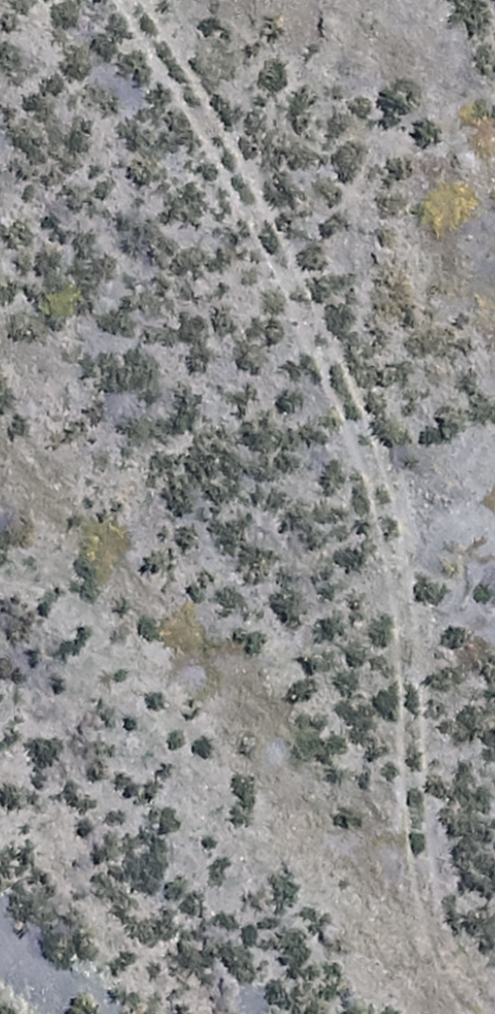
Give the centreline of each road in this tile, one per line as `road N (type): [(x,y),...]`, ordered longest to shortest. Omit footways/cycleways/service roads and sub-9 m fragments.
road 1 (track): [(127,0),(239,185),(366,423),(399,526),(411,970)]
road 2 (track): [(0,417),(89,557),(264,714),(411,970),(451,1013)]

